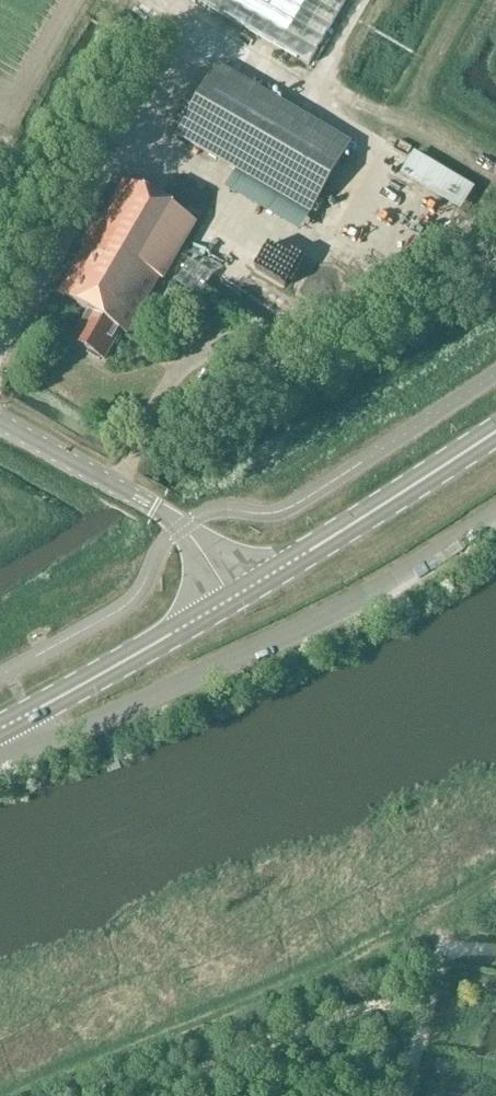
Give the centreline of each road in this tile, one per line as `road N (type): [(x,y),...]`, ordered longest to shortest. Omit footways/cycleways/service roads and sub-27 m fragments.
road 1 (primary): [(231,600),(495,432)]
road 2 (unclassified): [(231,600),(181,530),(0,425)]
road 3 (primary): [(0,730),(231,600)]

